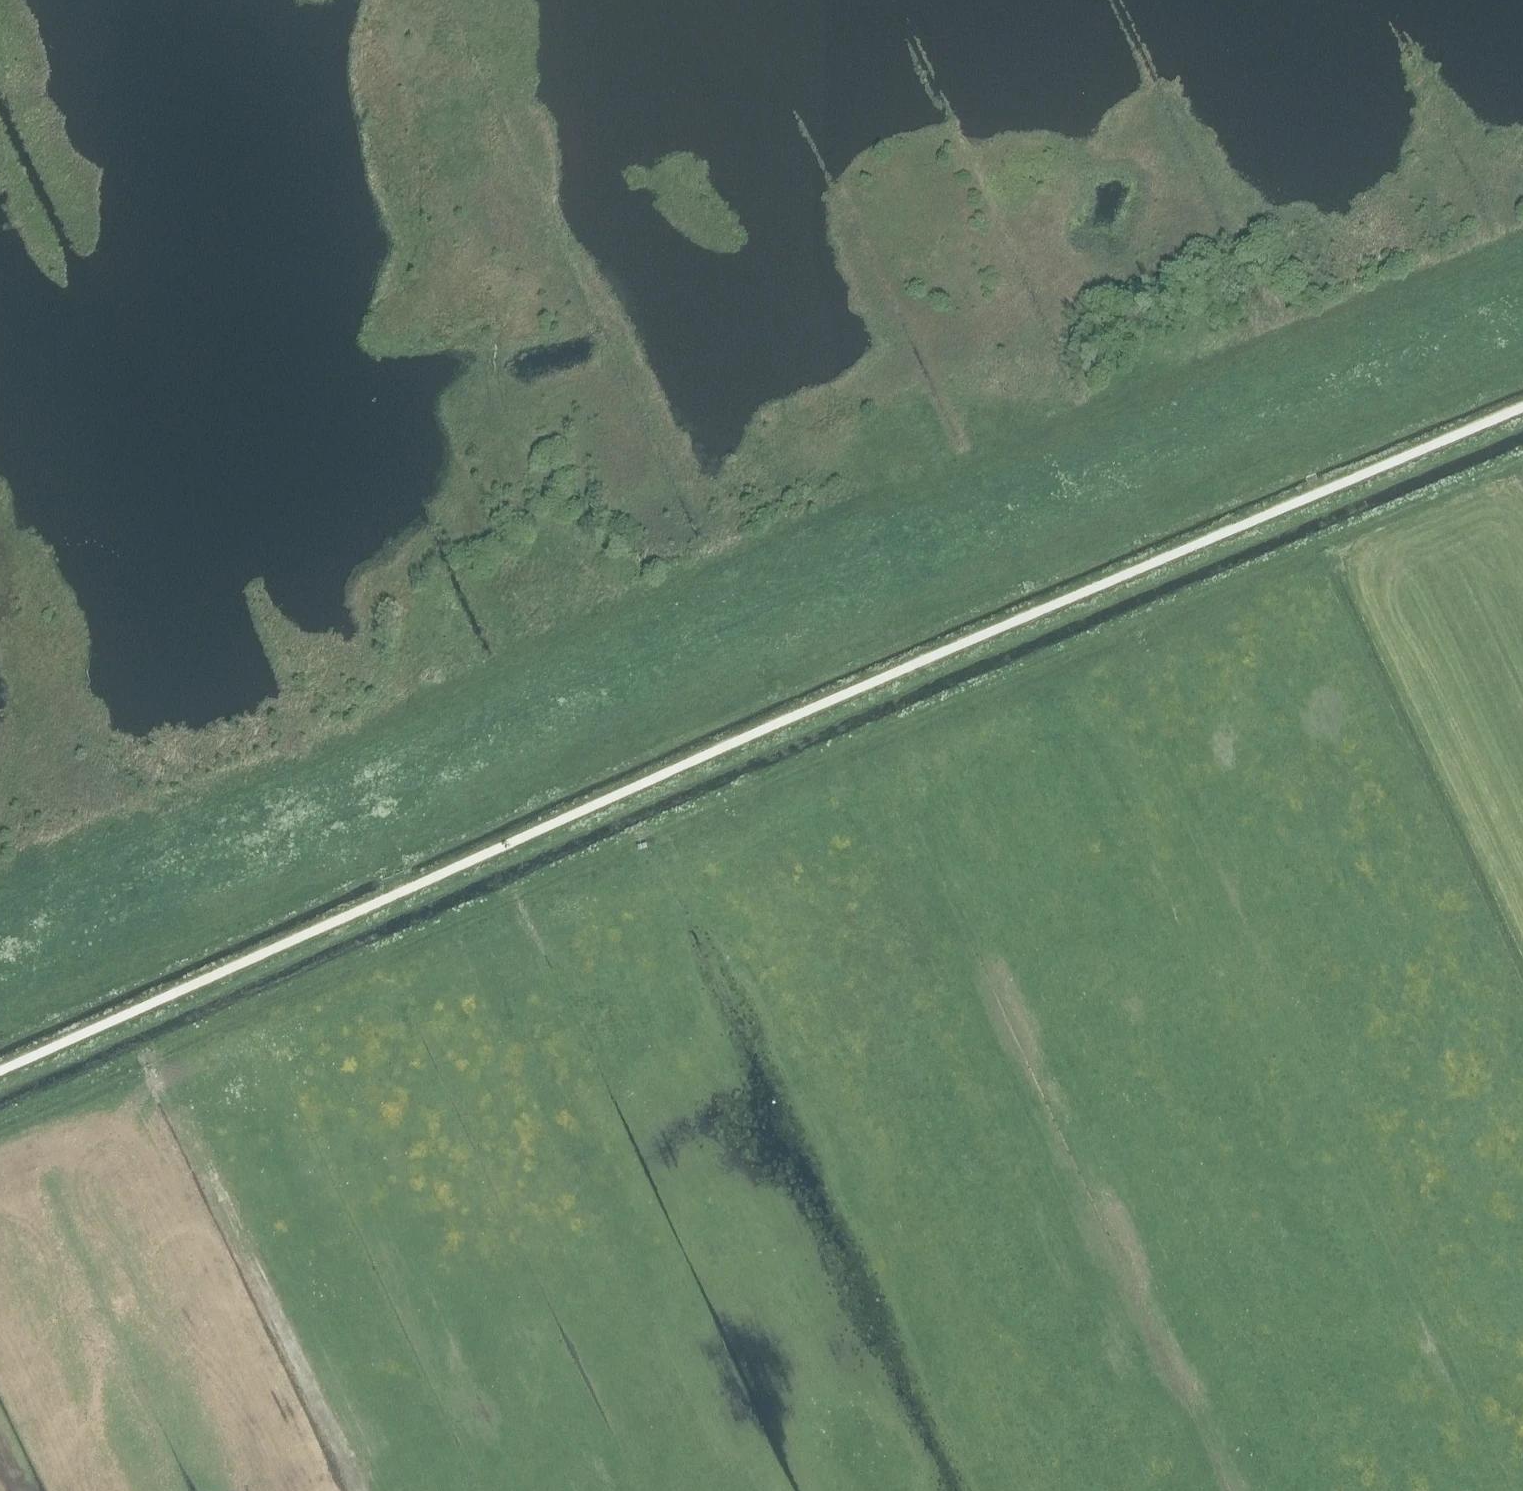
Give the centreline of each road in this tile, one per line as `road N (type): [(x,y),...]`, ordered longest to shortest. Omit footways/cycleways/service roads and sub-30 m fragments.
road 1 (track): [(1522,291),(0,946)]

